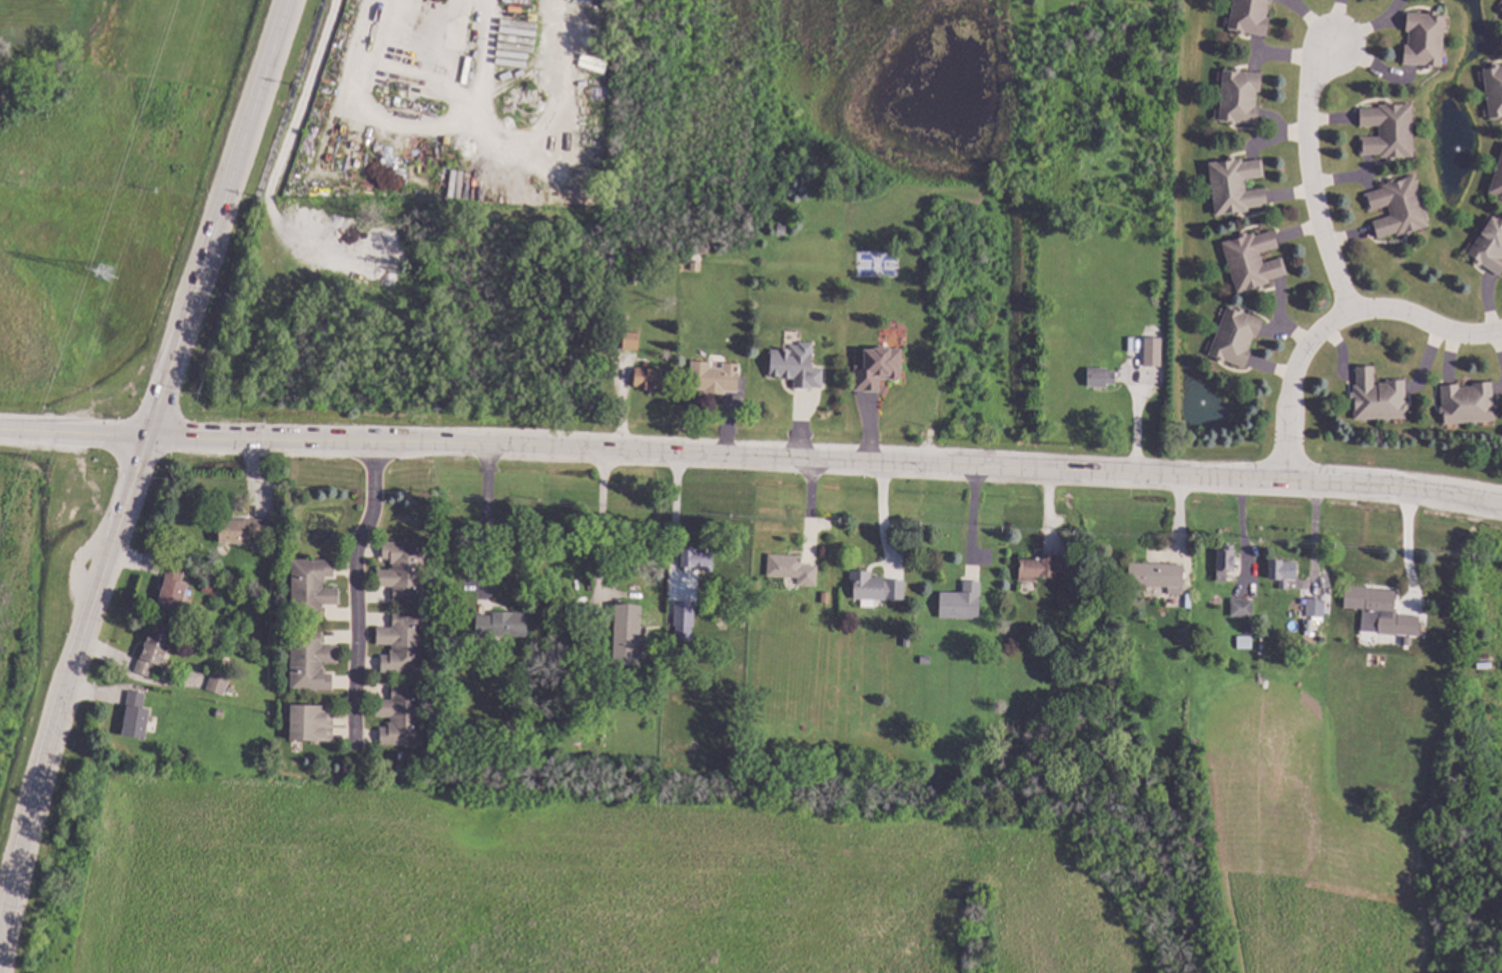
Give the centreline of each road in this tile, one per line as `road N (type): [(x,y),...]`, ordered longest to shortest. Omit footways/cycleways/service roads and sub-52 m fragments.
road 1 (tertiary): [(1501,503),(1410,487),(1284,480),(145,435)]
road 2 (secondary): [(145,435),(63,694),(0,941)]
road 3 (secondary): [(287,0),(145,435)]
road 4 (residential): [(1284,480),(1290,384),(1303,350),(1325,326),(1383,310),(1457,334),(1501,329)]
road 5 (residential): [(353,746),(354,556),(371,491),(372,440)]
road 6 (residential): [(1331,46),(1309,79),(1305,144),(1346,315)]
road 7 (residential): [(145,435),(0,431)]

